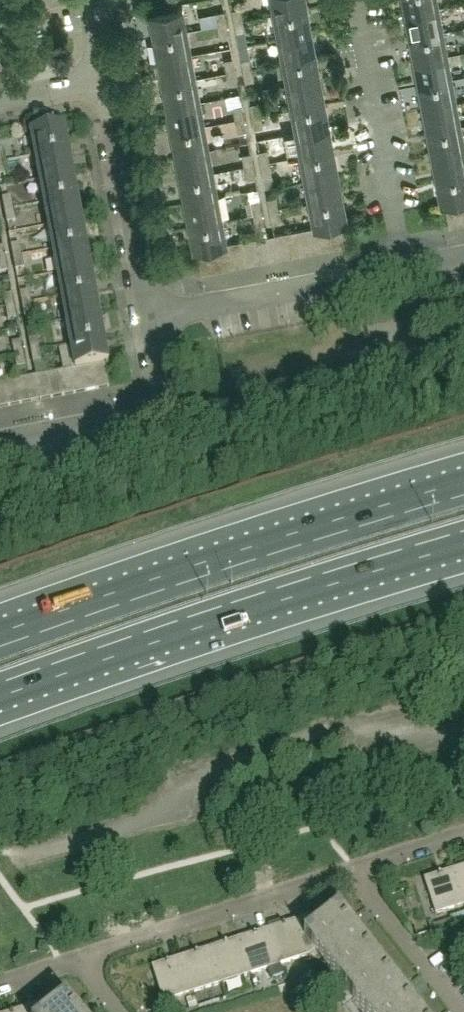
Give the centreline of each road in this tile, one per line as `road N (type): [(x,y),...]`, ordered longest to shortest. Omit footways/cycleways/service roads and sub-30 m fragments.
road 1 (motorway): [(0,698),(463,544)]
road 2 (motorway): [(463,482),(0,631)]
road 3 (residential): [(78,959),(350,871)]
road 4 (residential): [(403,270),(353,0)]
road 5 (residential): [(0,441),(170,410),(152,317)]
road 6 (residential): [(152,317),(403,270)]
road 7 (residential): [(152,317),(107,80)]
road 8 (residential): [(460,1011),(350,871)]

